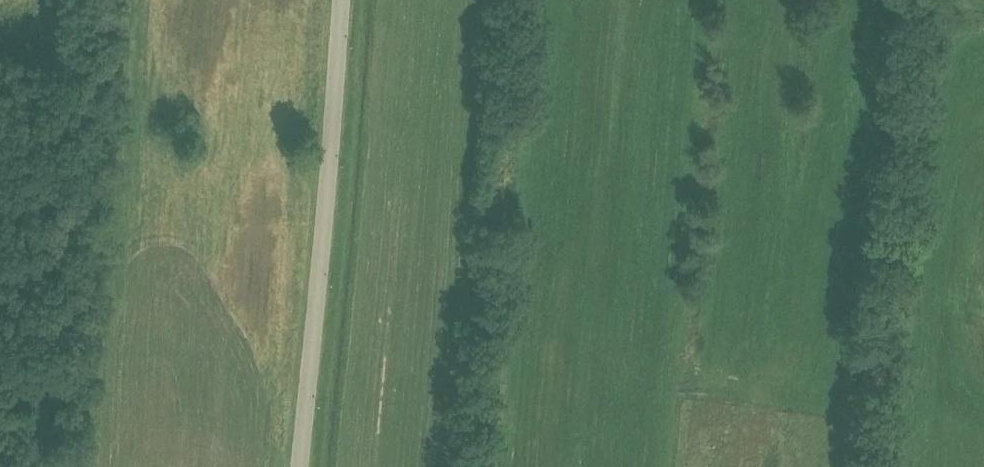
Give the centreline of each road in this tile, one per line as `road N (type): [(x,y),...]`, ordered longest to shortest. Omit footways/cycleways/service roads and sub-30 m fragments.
road 1 (unclassified): [(343,12),(983,80)]
road 2 (unclassified): [(301,466),(339,69)]
road 3 (unclassified): [(0,41),(339,69)]

